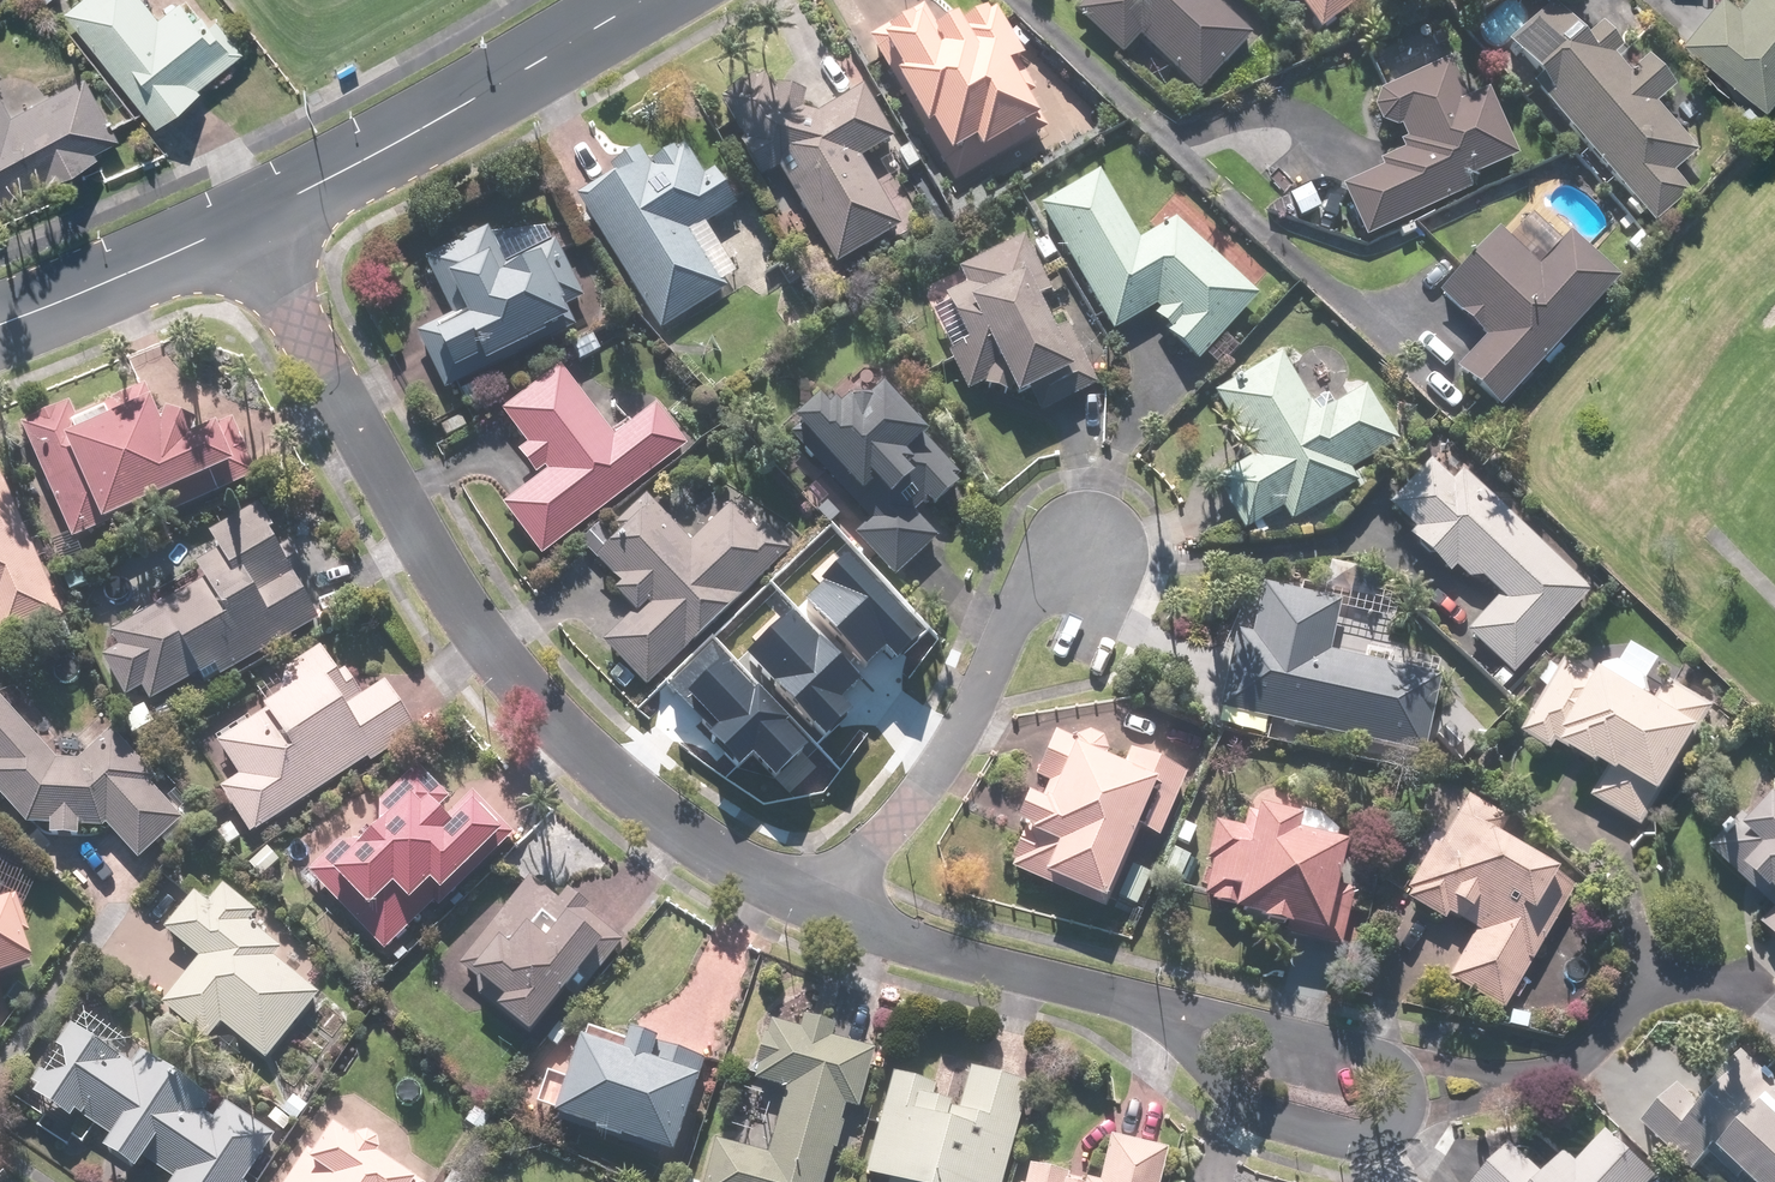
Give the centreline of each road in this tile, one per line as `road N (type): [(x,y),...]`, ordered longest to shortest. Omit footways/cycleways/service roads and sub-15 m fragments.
road 1 (residential): [(250,219),(546,718),(683,843),(823,910)]
road 2 (residential): [(1196,1009),(1372,1055),(1395,1074),(1410,1110),(1369,1144),(1257,1122),(1204,1079)]
road 3 (residential): [(823,910),(955,739),(1044,572),(1101,528)]
road 4 (secondary): [(250,219),(637,0)]
road 5 (residential): [(823,910),(993,965),(1196,1009)]
road 6 (secondary): [(0,321),(250,219)]

